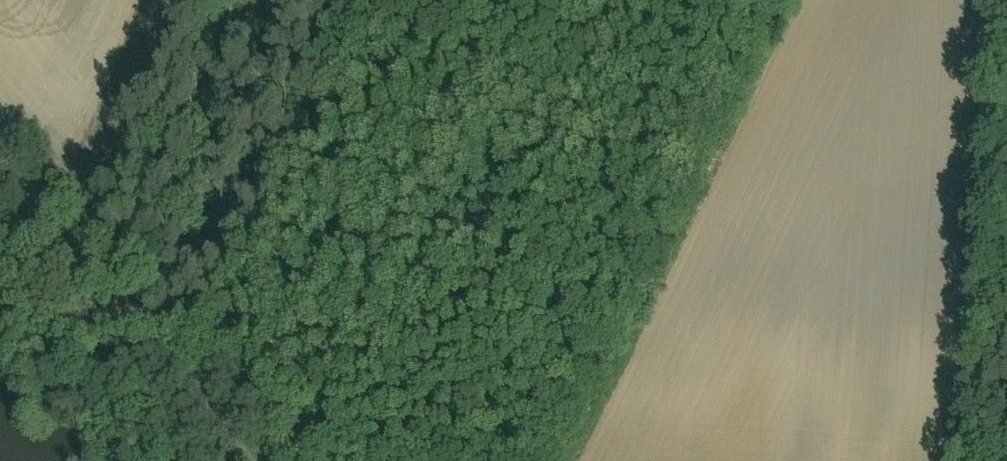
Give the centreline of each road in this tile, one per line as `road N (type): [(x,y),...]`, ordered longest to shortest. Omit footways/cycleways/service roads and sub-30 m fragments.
road 1 (track): [(999,0),(969,460)]
road 2 (unclassified): [(242,460),(0,158)]

